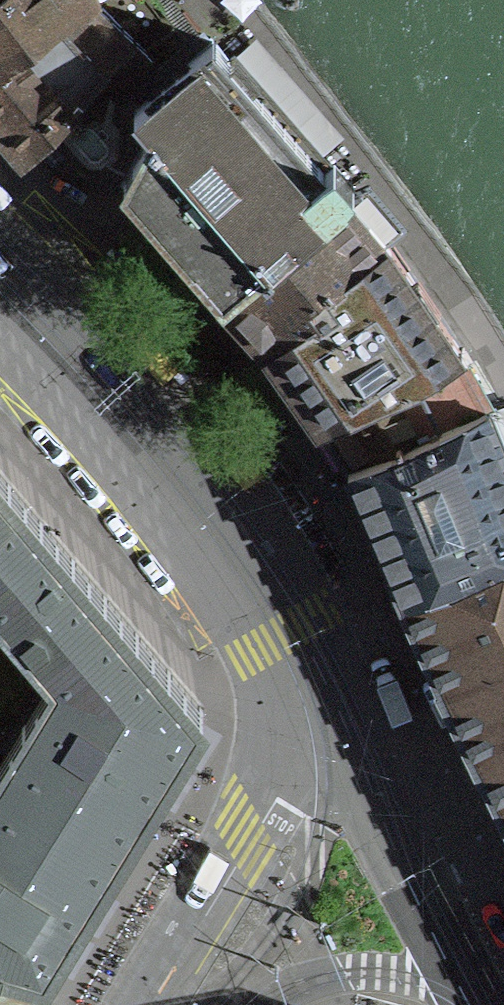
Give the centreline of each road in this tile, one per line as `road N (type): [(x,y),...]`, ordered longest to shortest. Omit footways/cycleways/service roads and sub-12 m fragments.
road 1 (residential): [(339,735),(293,630),(209,498),(147,418),(0,268)]
road 2 (residential): [(339,735),(276,798),(150,1004)]
road 3 (residential): [(339,735),(461,988)]

